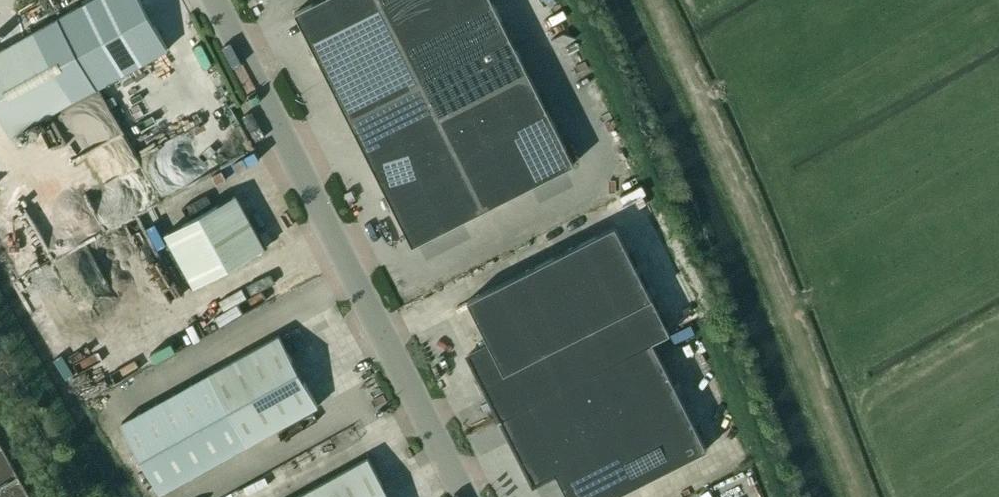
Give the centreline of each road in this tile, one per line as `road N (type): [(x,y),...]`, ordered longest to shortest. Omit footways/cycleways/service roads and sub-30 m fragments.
road 1 (unclassified): [(212,0),(465,496)]
road 2 (track): [(651,0),(707,112),(859,496)]

